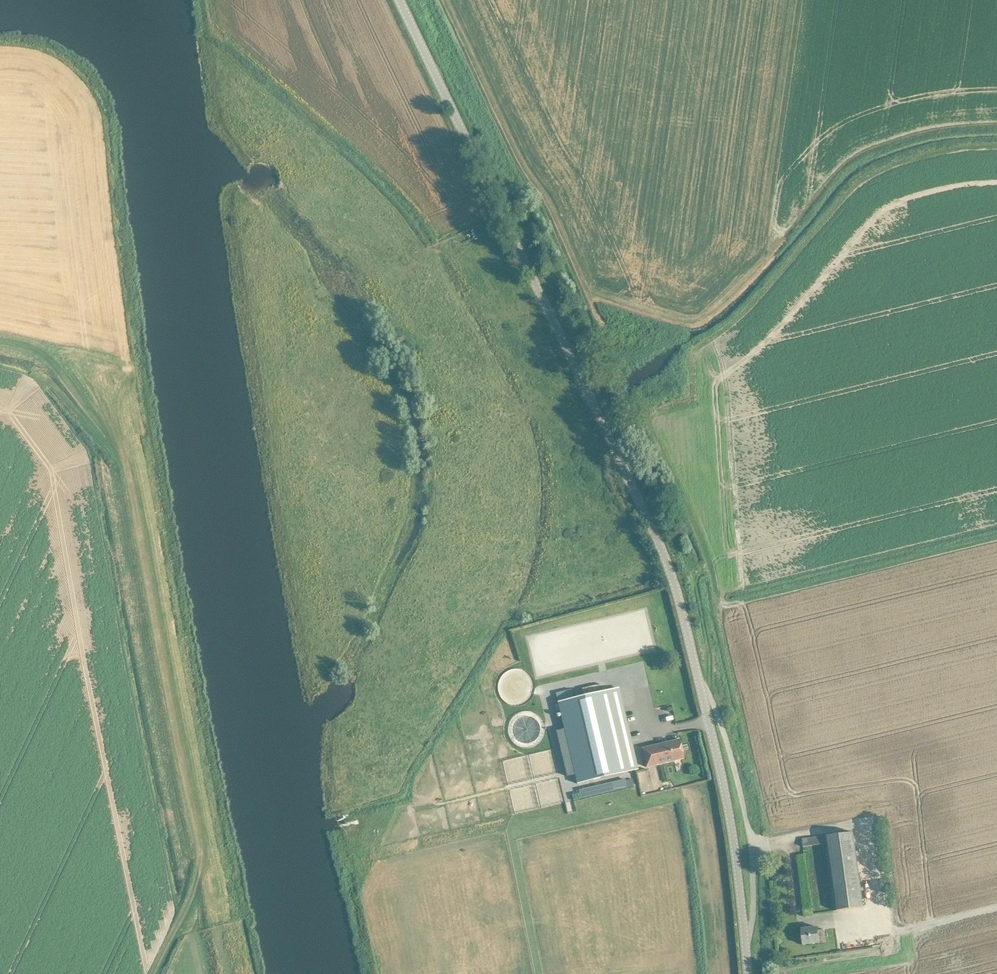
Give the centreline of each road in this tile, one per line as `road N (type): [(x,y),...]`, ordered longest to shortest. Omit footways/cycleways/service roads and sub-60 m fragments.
road 1 (unclassified): [(748,973),(727,798),(675,589),(402,0)]
road 2 (track): [(38,356),(113,445),(128,476),(200,841),(191,894),(154,973)]

